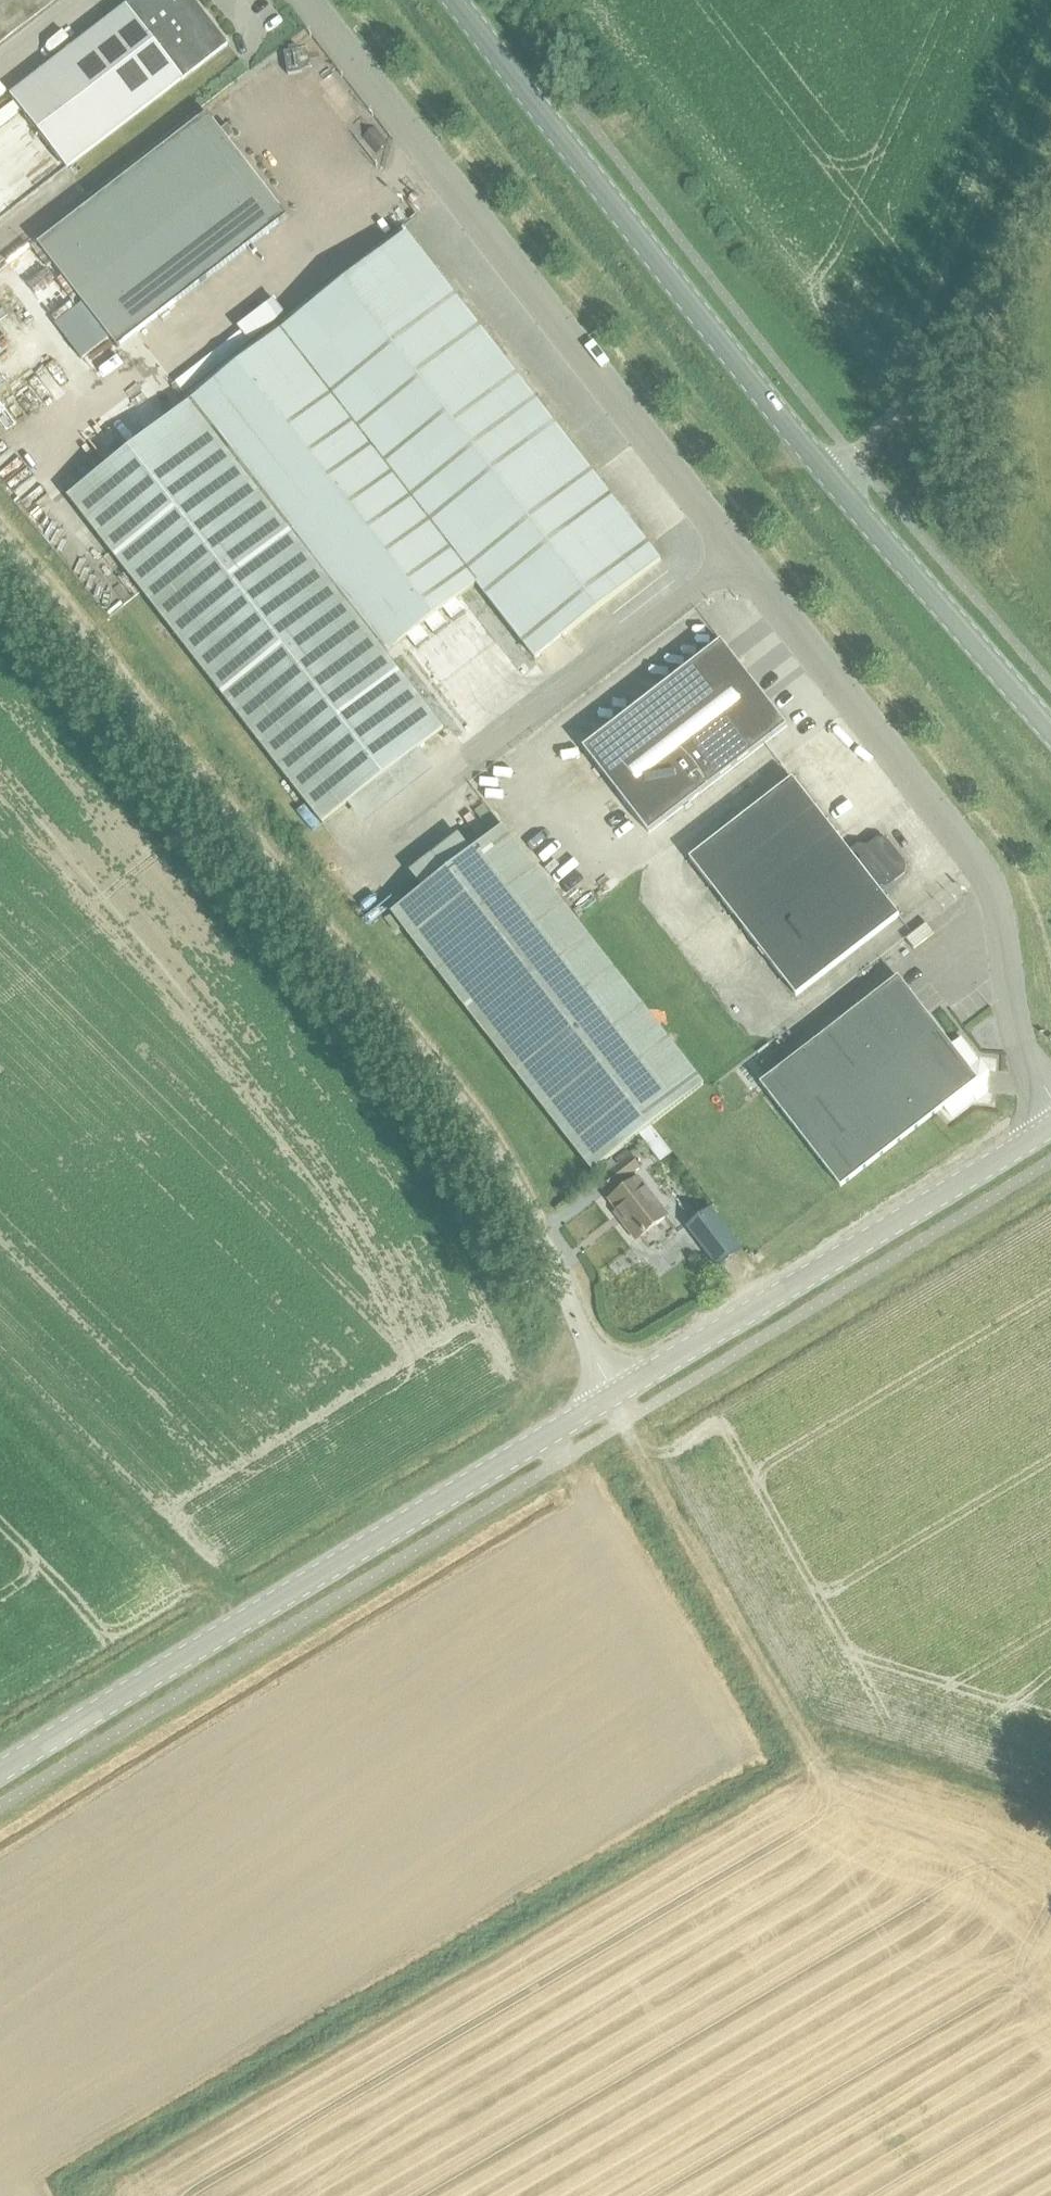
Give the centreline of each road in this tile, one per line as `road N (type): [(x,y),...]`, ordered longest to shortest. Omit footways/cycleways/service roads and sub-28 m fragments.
road 1 (unclassified): [(611,1396),(490,1141),(0,536)]
road 2 (tertiary): [(0,1777),(611,1396)]
road 3 (unclassified): [(735,562),(308,0)]
road 4 (unclassified): [(1050,1099),(1015,1020),(988,890),(735,562)]
road 5 (secondary): [(834,480),(456,0)]
road 6 (tertiary): [(611,1396),(1050,1122)]
road 7 (track): [(625,1425),(807,1765)]
road 8 (unclassified): [(834,480),(967,334),(1050,169)]
road 9 (secondary): [(1050,728),(834,480)]
road 10 (unclassified): [(526,732),(735,562)]

